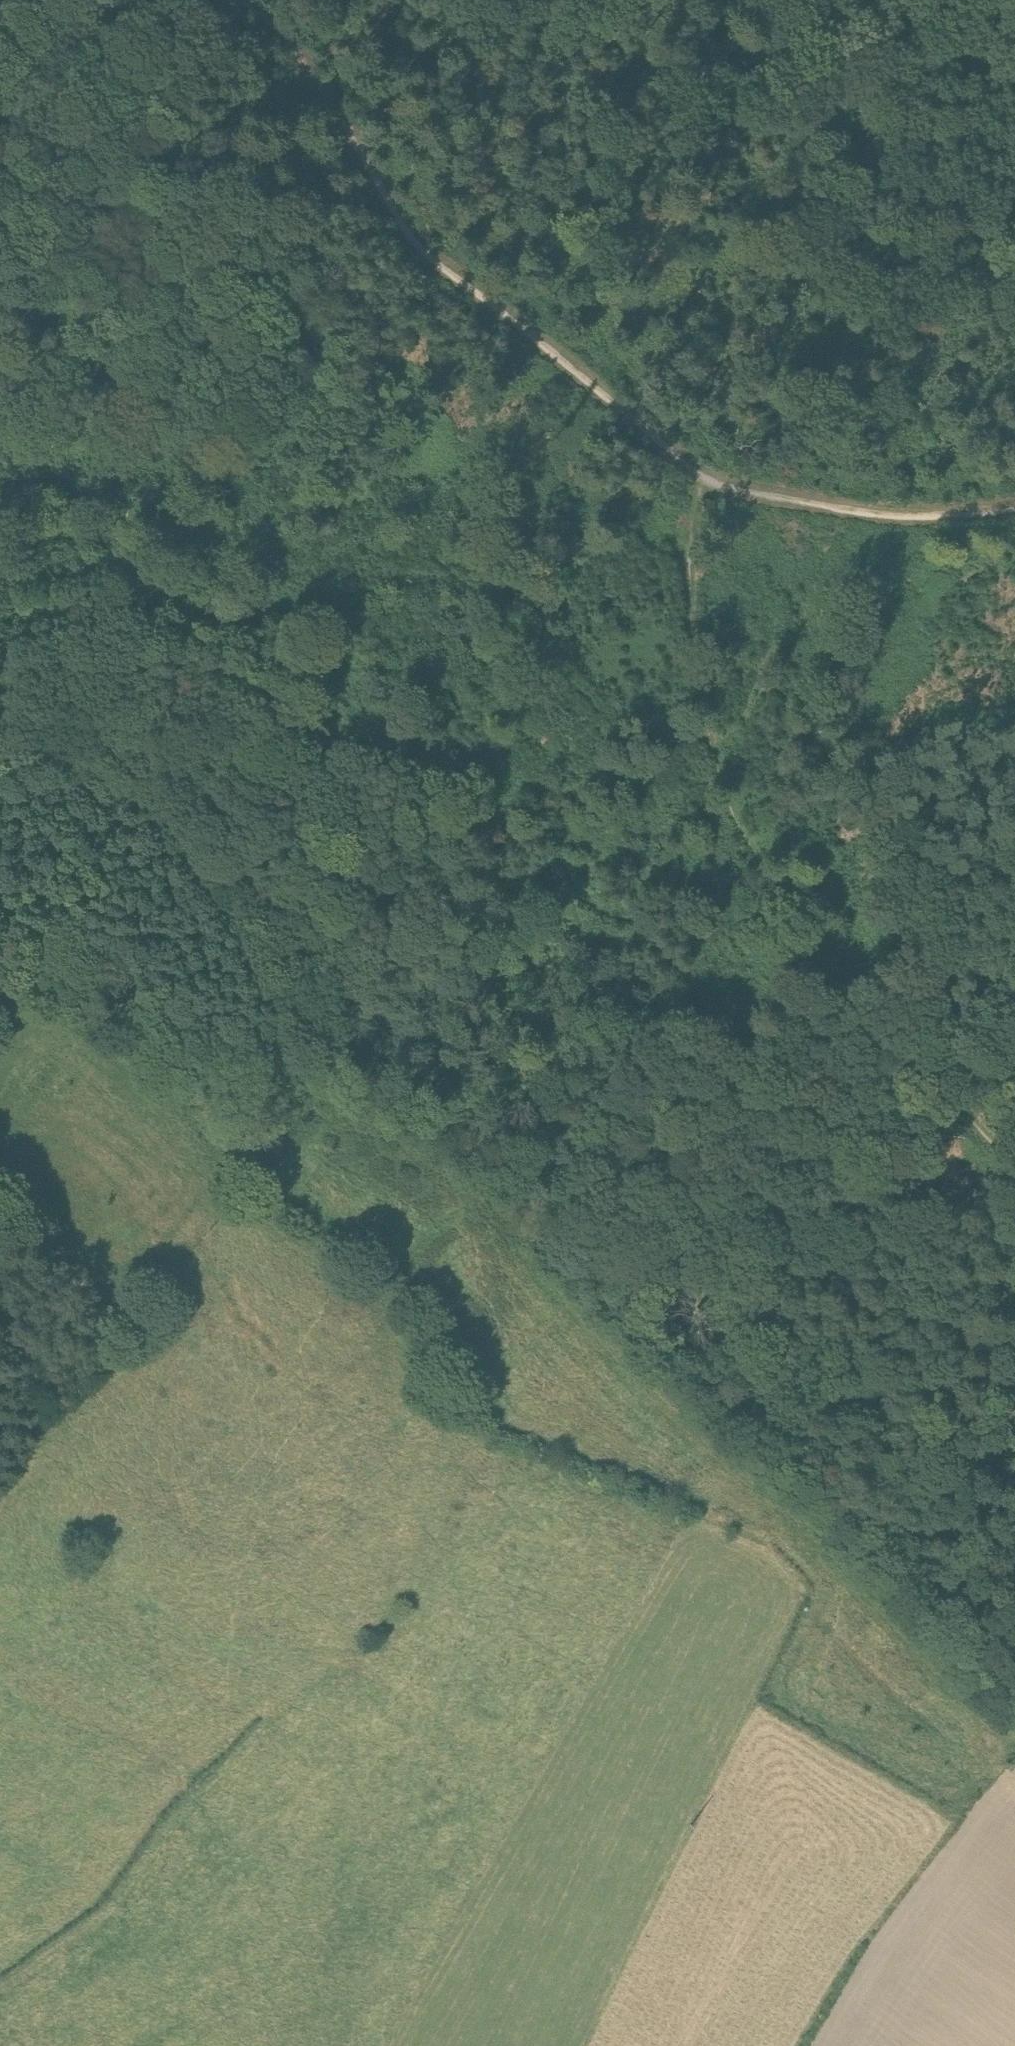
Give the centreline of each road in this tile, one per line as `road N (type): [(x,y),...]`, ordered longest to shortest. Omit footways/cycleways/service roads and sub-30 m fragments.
road 1 (track): [(237,0),(307,62),(415,244),(700,477)]
road 2 (track): [(700,477),(894,519),(1014,509)]

